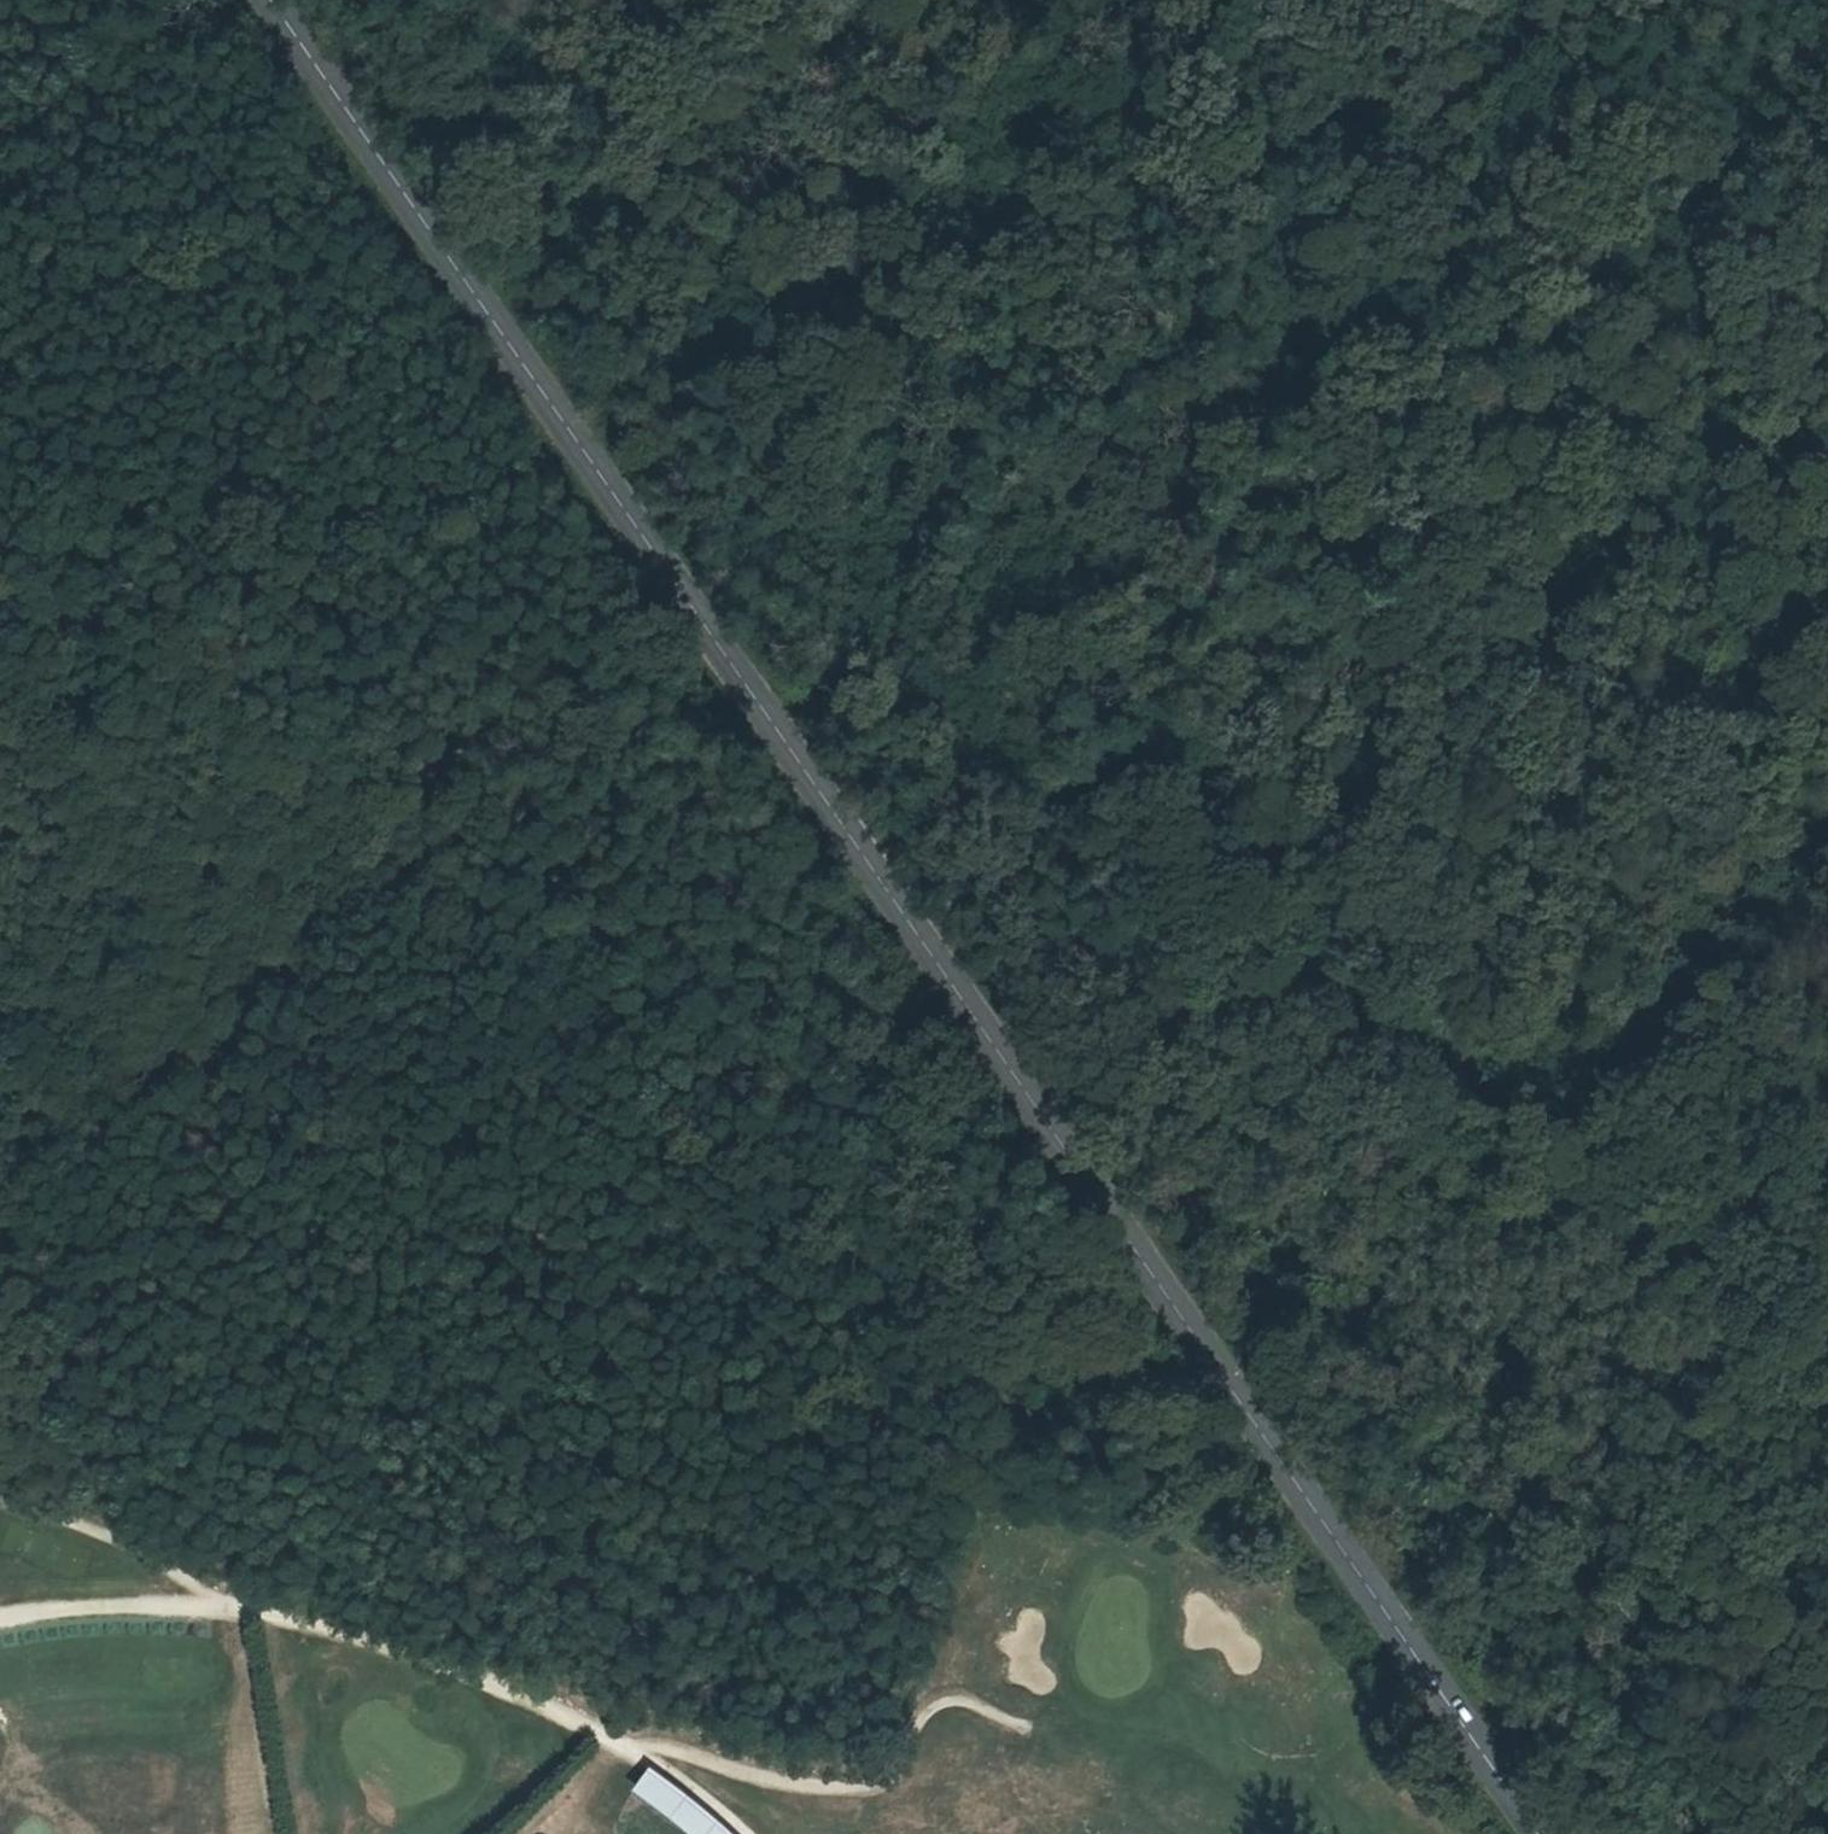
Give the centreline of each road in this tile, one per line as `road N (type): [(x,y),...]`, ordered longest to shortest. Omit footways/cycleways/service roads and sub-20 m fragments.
road 1 (tertiary): [(1535,1833),(271,0)]

